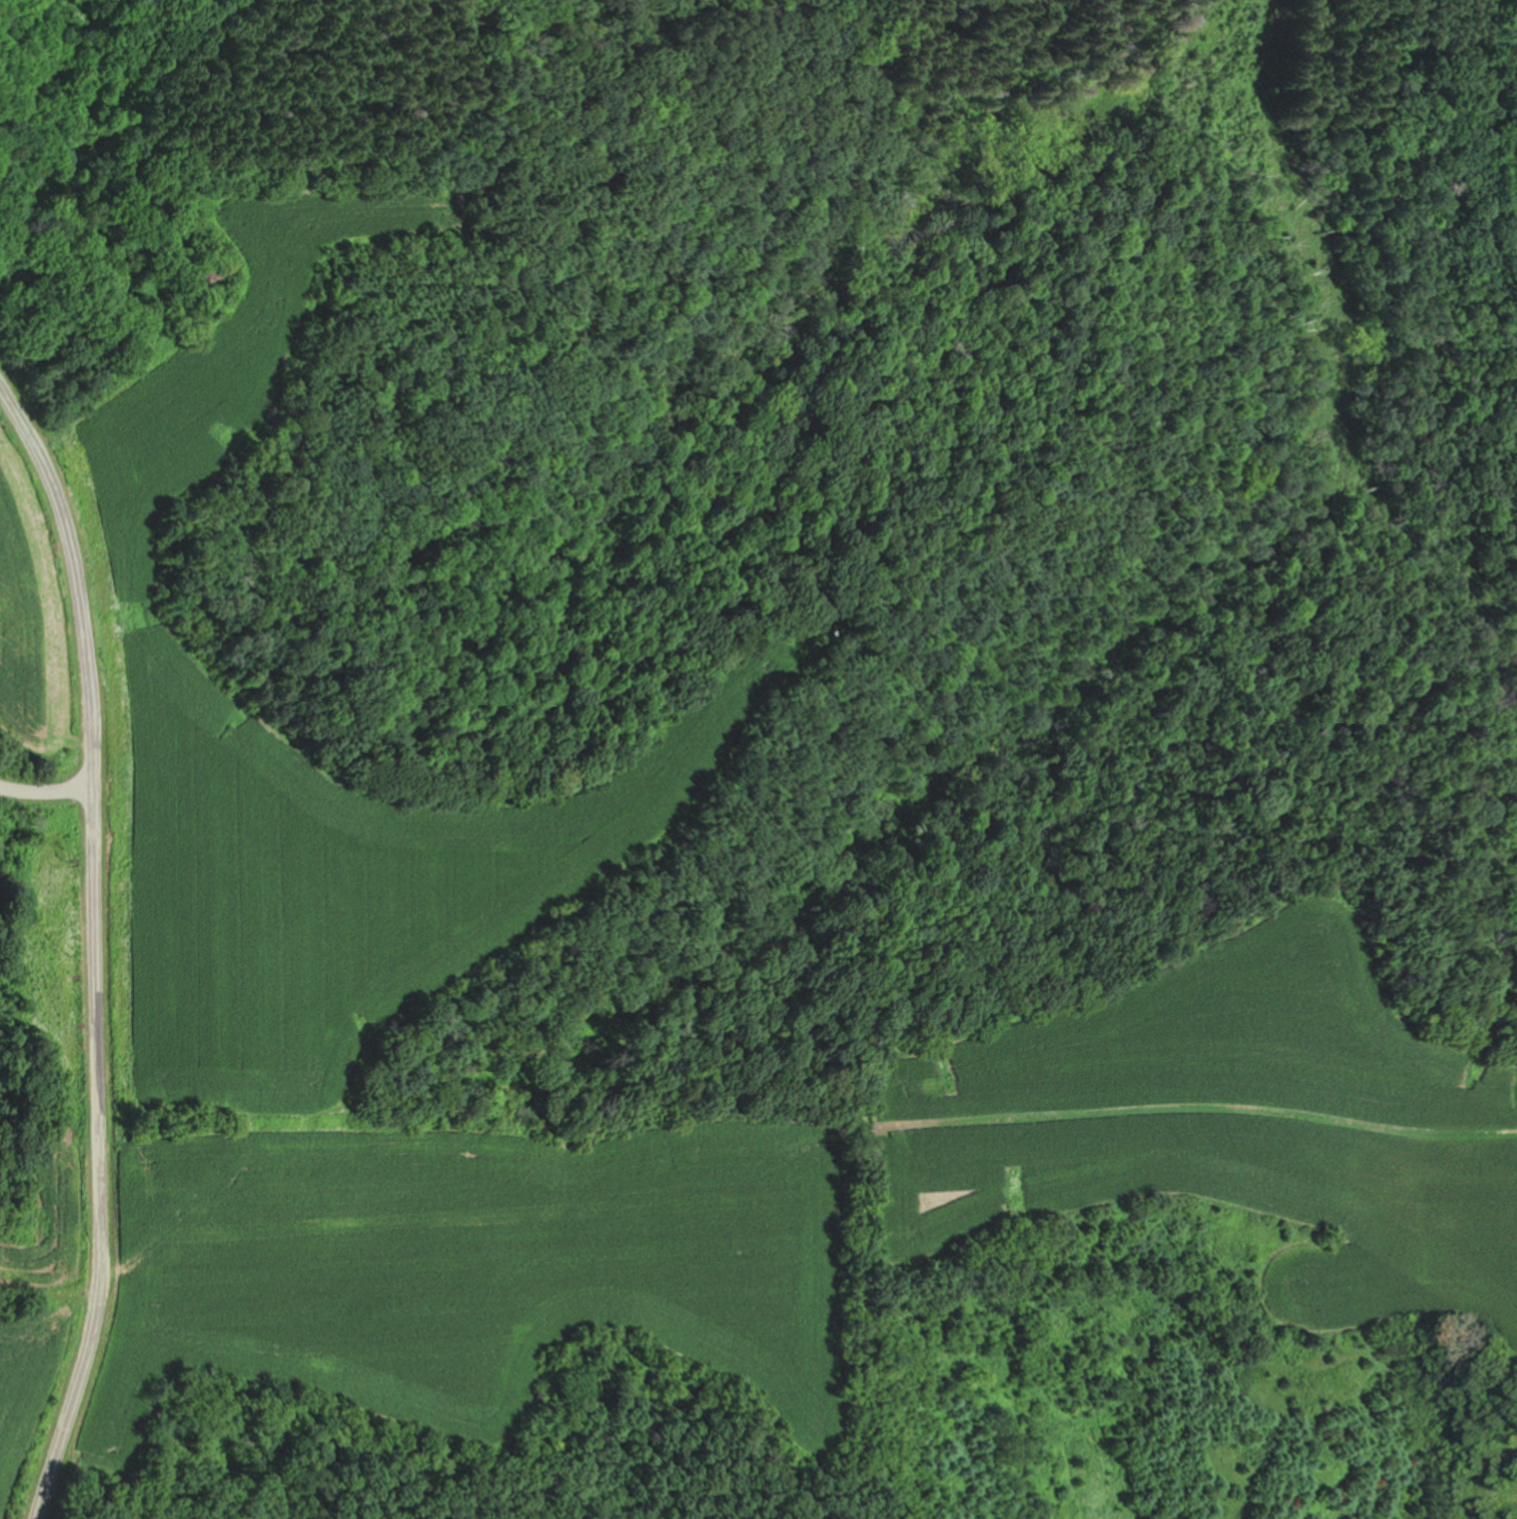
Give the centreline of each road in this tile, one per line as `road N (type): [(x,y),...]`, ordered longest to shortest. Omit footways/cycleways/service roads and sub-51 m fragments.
road 1 (residential): [(49,1518),(107,1273),(92,670),(82,556),(62,494),(0,381)]

